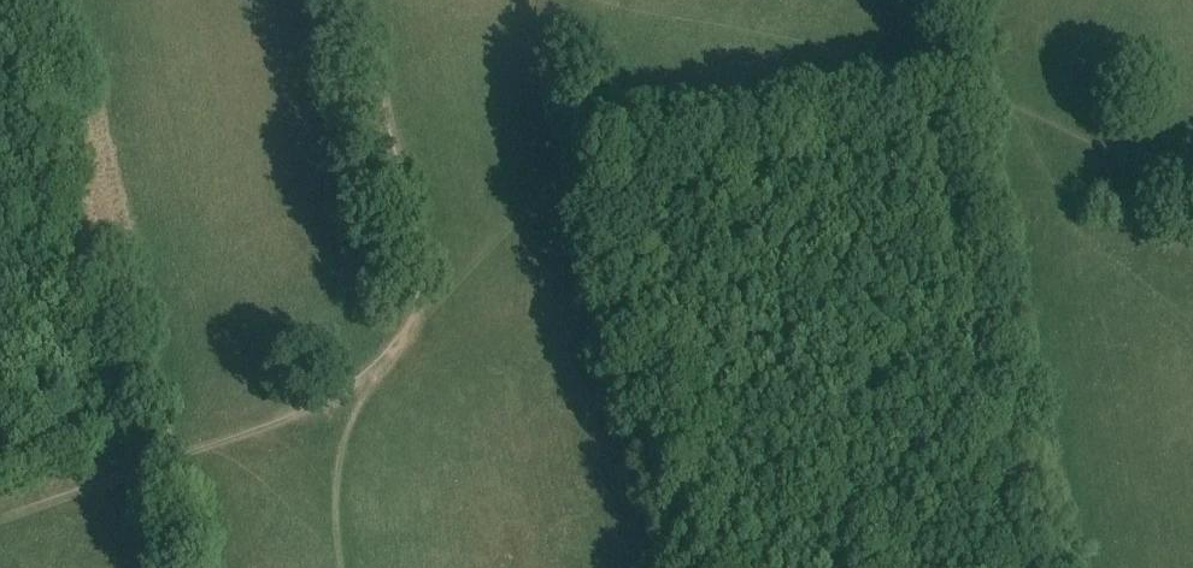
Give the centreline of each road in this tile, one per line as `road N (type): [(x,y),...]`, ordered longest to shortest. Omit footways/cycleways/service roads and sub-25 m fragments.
road 1 (track): [(357,0),(425,298),(407,342),(368,386),(260,438),(0,505)]

